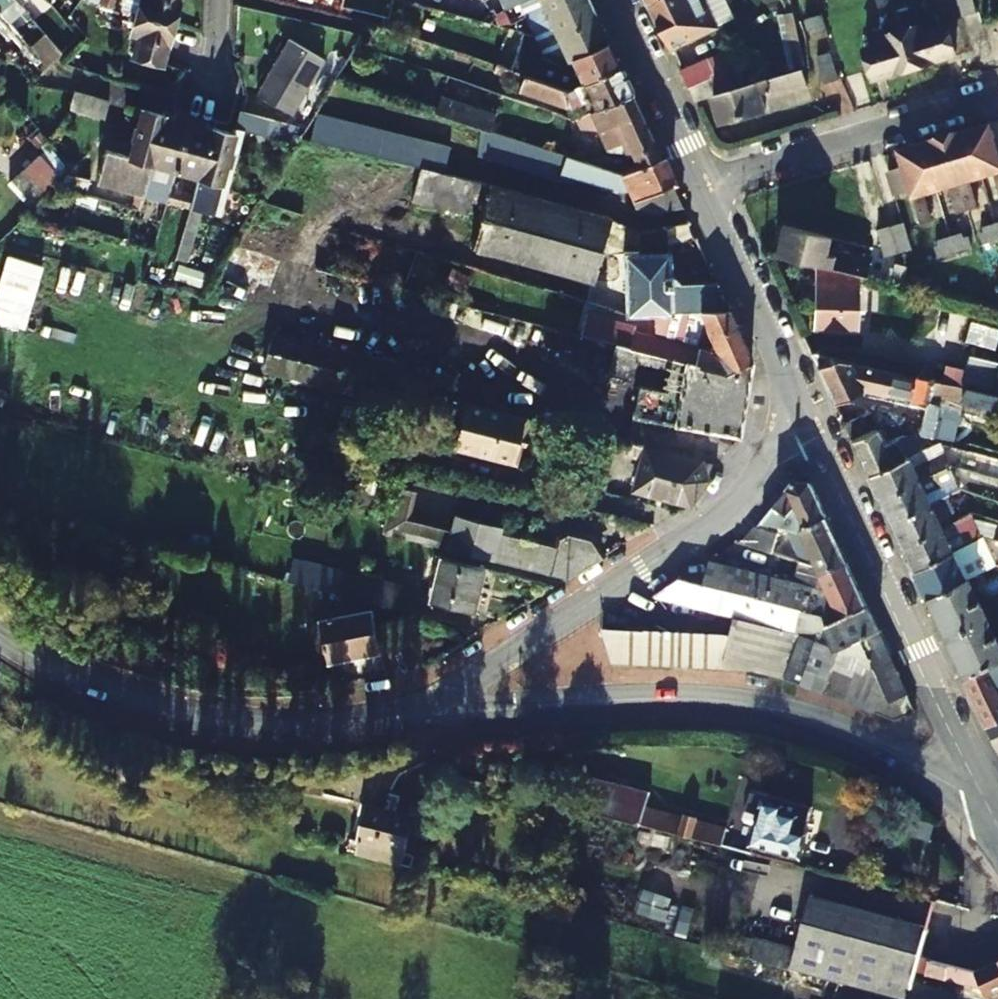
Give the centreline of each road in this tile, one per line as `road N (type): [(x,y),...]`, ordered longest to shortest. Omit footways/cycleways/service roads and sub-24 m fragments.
road 1 (tertiary): [(425,714),(684,702),(783,715),(974,795)]
road 2 (tertiary): [(803,411),(733,501),(643,572),(425,714)]
road 3 (tertiary): [(0,628),(36,659),(143,706),(278,729),(425,714)]
road 4 (tertiary): [(803,411),(974,795)]
road 5 (residential): [(697,185),(997,88)]
road 6 (tertiary): [(697,185),(803,411)]
road 7 (tertiary): [(612,0),(697,185)]

